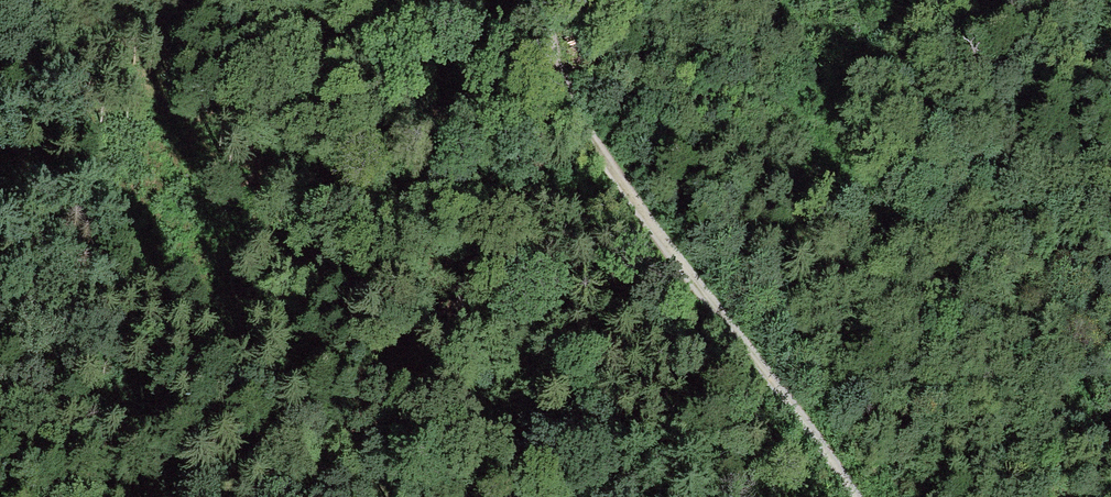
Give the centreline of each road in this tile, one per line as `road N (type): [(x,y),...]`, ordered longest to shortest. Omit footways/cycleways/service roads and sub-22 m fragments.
road 1 (track): [(850,496),(553,82),(528,0)]
road 2 (track): [(830,0),(874,70),(1062,313),(1110,408)]
road 3 (track): [(506,496),(456,330),(466,259),(553,82)]

